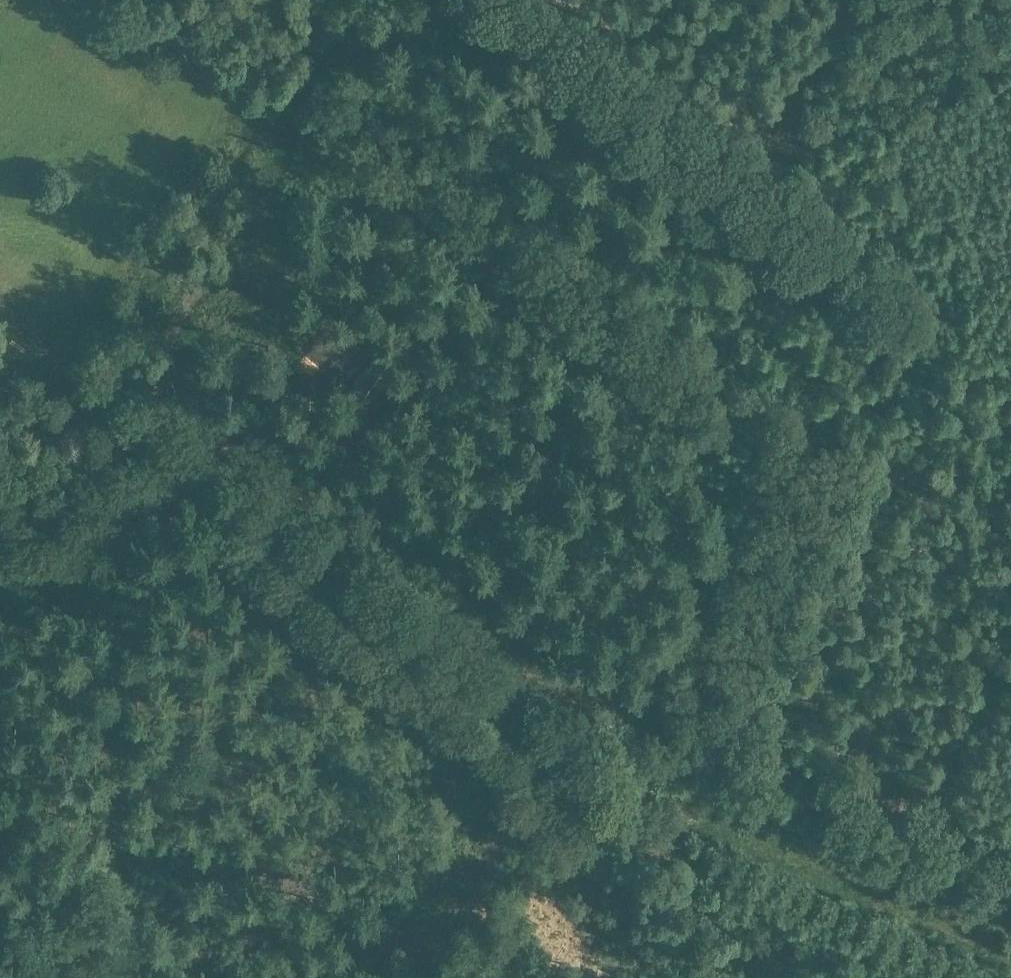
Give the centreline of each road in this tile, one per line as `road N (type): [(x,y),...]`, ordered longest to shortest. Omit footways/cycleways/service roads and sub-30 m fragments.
road 1 (track): [(1010,959),(520,719),(0,334)]

